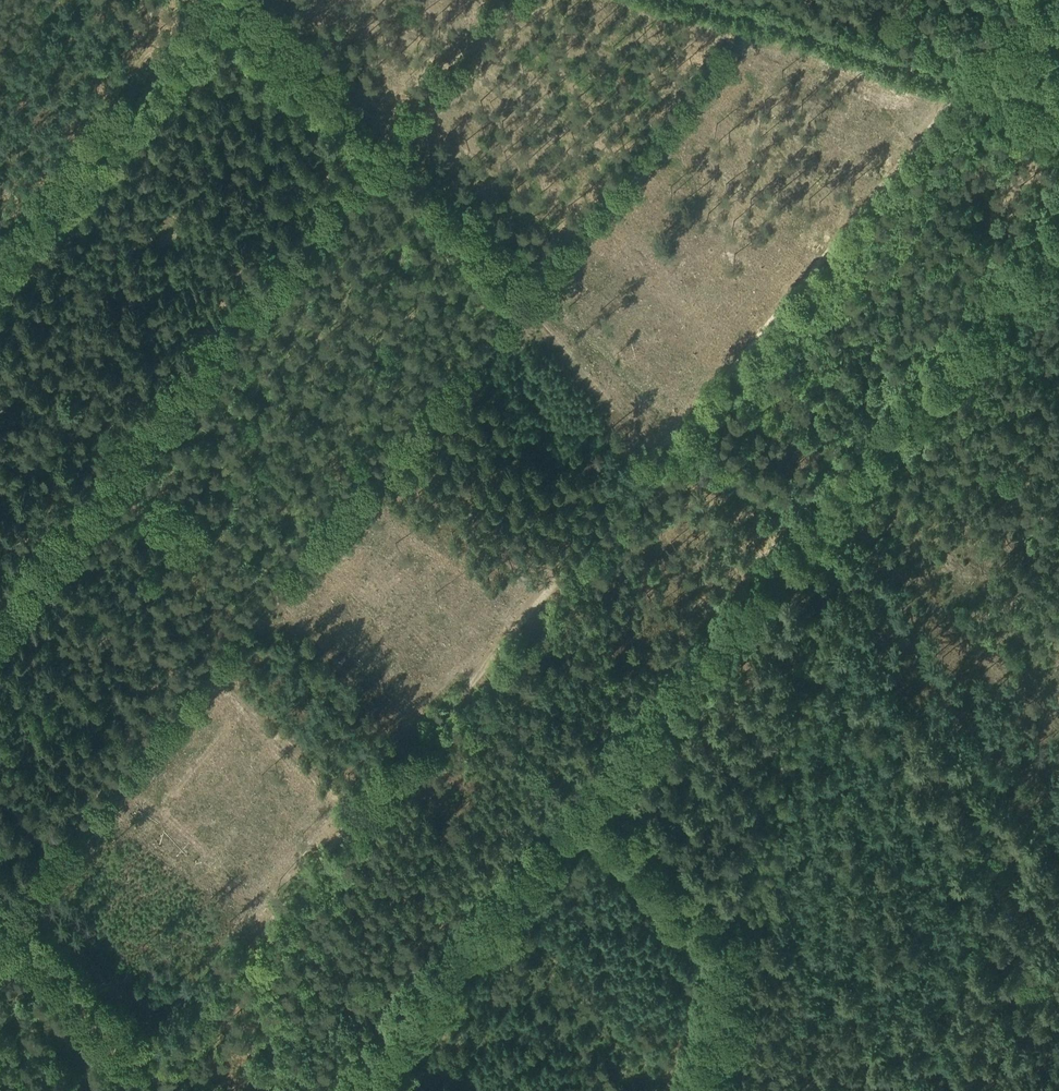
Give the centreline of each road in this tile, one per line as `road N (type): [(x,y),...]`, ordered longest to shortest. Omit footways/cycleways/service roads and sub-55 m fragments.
road 1 (track): [(969,83),(464,692),(438,735),(375,794),(142,1079)]
road 2 (track): [(762,15),(4,941)]
road 3 (track): [(1058,237),(851,494),(697,1090)]
road 4 (track): [(386,139),(833,566),(1058,802)]
road 5 (track): [(0,606),(386,139)]
road 6 (track): [(1004,96),(710,0)]
road 7 (track): [(193,0),(0,230)]
road 8 (track): [(143,1090),(142,1079),(4,941)]
road 9 (track): [(239,0),(386,139)]
road 10 (track): [(1049,0),(1004,49),(959,79)]

